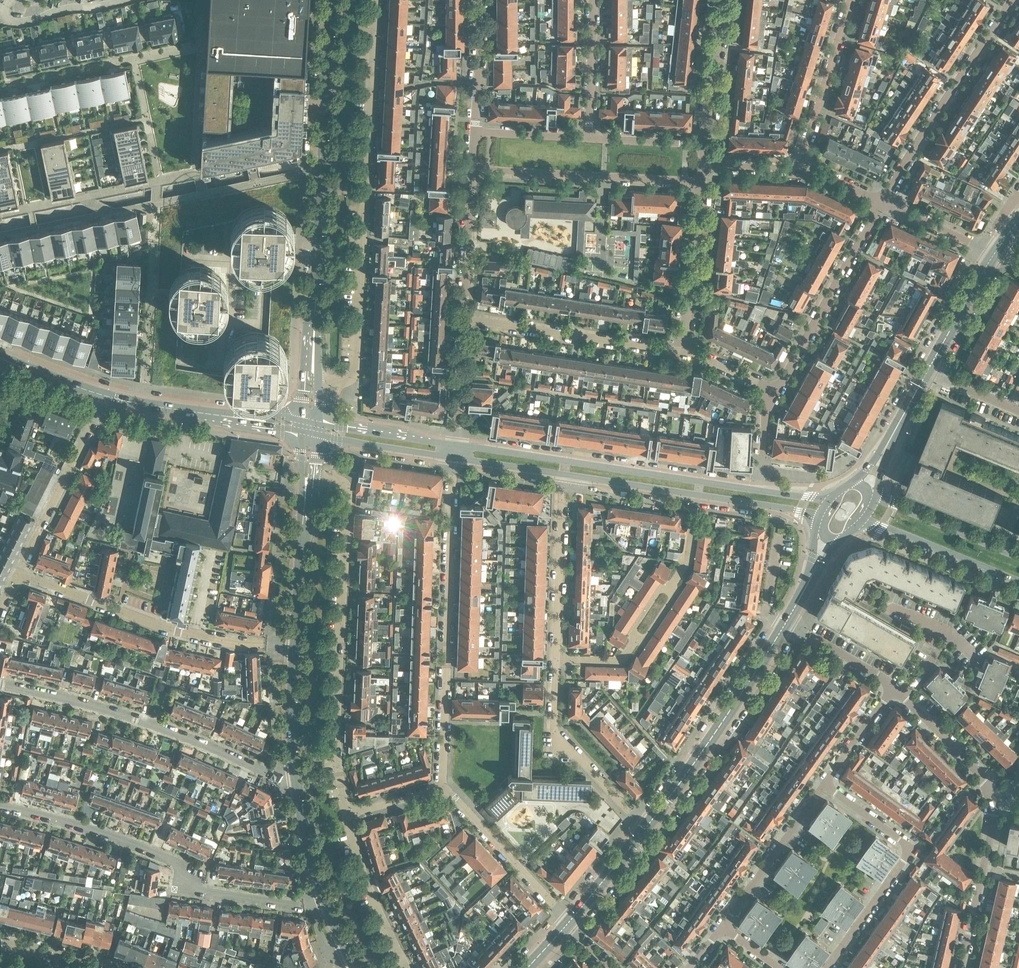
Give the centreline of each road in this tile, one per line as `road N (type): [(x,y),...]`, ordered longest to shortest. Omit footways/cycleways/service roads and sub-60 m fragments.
road 1 (residential): [(313,378),(345,380),(355,368),(375,0)]
road 2 (secondary): [(835,497),(458,445)]
road 3 (secondary): [(332,0),(313,378)]
road 4 (residential): [(348,813),(340,753),(348,493),(334,480),(316,478)]
road 5 (residential): [(327,897),(295,909),(203,898),(160,859),(0,810)]
road 6 (residential): [(457,458),(444,788)]
road 7 (residential): [(961,967),(995,802),(985,778),(895,687)]
road 8 (residential): [(296,779),(269,780),(110,712),(0,686)]
road 9 (secondary): [(567,475),(765,504),(818,523)]
road 10 (residential): [(830,967),(913,849),(827,784)]
road 11 (primary): [(785,621),(652,829)]
road 12 (secondary): [(230,418),(106,396),(0,357)]
road 13 (residential): [(884,200),(1011,0)]
road 14 (residential): [(557,658),(624,659),(688,562),(695,512)]
road 15 (residential): [(473,174),(701,186)]
road 16 (residential): [(774,396),(884,200)]
road 17 (residential): [(688,353),(466,320)]
road 18 (residential): [(652,829),(557,736),(557,658)]
road 19 (residential): [(444,788),(567,924)]
road 20 (residential): [(557,658),(567,475)]
road 21 (residential): [(724,927),(827,784)]
road 22 (residential): [(802,167),(852,0)]
road 23 (secondary): [(857,525),(1018,583)]
road 24 (residential): [(688,353),(701,186)]
road 25 (residential): [(406,967),(379,916),(348,813)]
road 26 (secondary): [(1018,556),(875,496)]
road 27 (secondary): [(296,646),(307,493)]
road 28 (residential): [(705,146),(721,0)]
road 29 (residential): [(466,320),(473,174)]
road 30 (residential): [(296,646),(157,623)]
road 31 (primary): [(928,376),(995,253)]
road 32 (residential): [(157,623),(169,572),(134,562),(119,610)]
road 33 (secondary): [(458,445),(321,422)]
road 34 (secondary): [(320,437),(457,458)]
road 35 (residential): [(475,137),(478,0)]
road 36 (residential): [(592,137),(590,0)]
road 37 (secondary): [(296,779),(296,646)]
road 38 (residential): [(895,687),(785,621)]
road 39 (primary): [(652,829),(567,924)]
road 40 (residential): [(458,445),(466,320)]
road 41 (residential): [(995,253),(884,200)]
road 42 (secondary): [(327,897),(296,779)]

